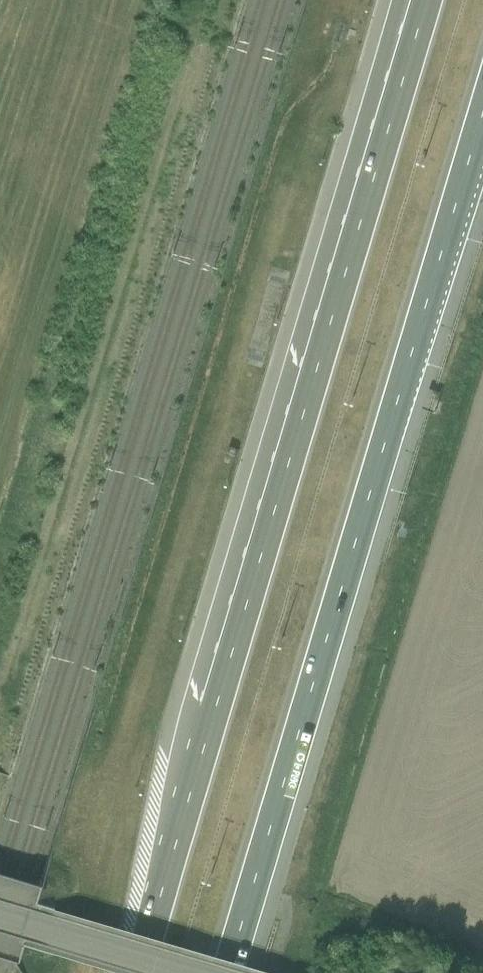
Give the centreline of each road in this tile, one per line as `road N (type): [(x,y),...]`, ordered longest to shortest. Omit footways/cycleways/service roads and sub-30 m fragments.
road 1 (motorway): [(237,972),(482,123)]
road 2 (motorway): [(385,138),(134,972)]
road 3 (track): [(0,680),(204,0)]
road 4 (unclassified): [(194,972),(0,916)]
road 5 (motorway): [(425,0),(385,138)]
road 6 (motorway): [(399,0),(386,46),(385,138)]

